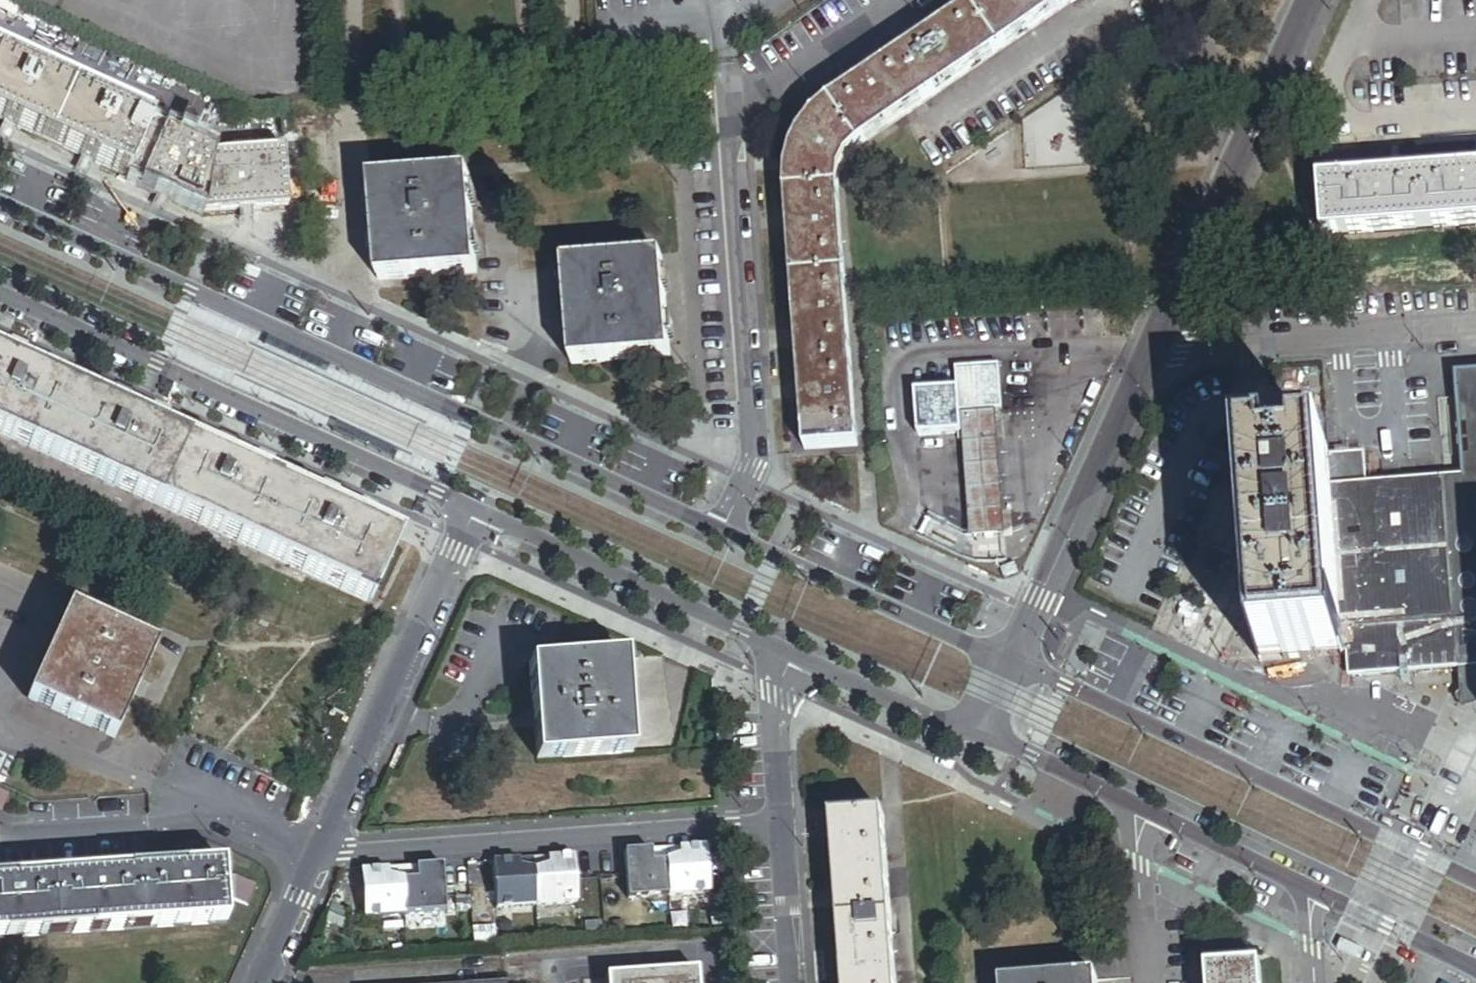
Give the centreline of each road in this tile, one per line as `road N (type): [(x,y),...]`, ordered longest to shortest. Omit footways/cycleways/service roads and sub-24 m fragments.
road 1 (tertiary): [(723,531),(0,204)]
road 2 (residential): [(1013,661),(1313,0)]
road 3 (residential): [(723,531),(752,467),(738,139),(757,112),(930,0)]
road 4 (tertiary): [(980,734),(1475,971)]
road 5 (tertiary): [(0,296),(475,510)]
road 6 (residential): [(259,982),(475,510)]
road 7 (tertiary): [(1475,882),(1013,661)]
road 8 (tertiary): [(475,510),(794,654)]
road 9 (residential): [(792,982),(779,684),(794,654)]
road 10 (tertiary): [(1013,661),(723,531)]
road 11 (tertiary): [(794,654),(930,720),(980,734)]

